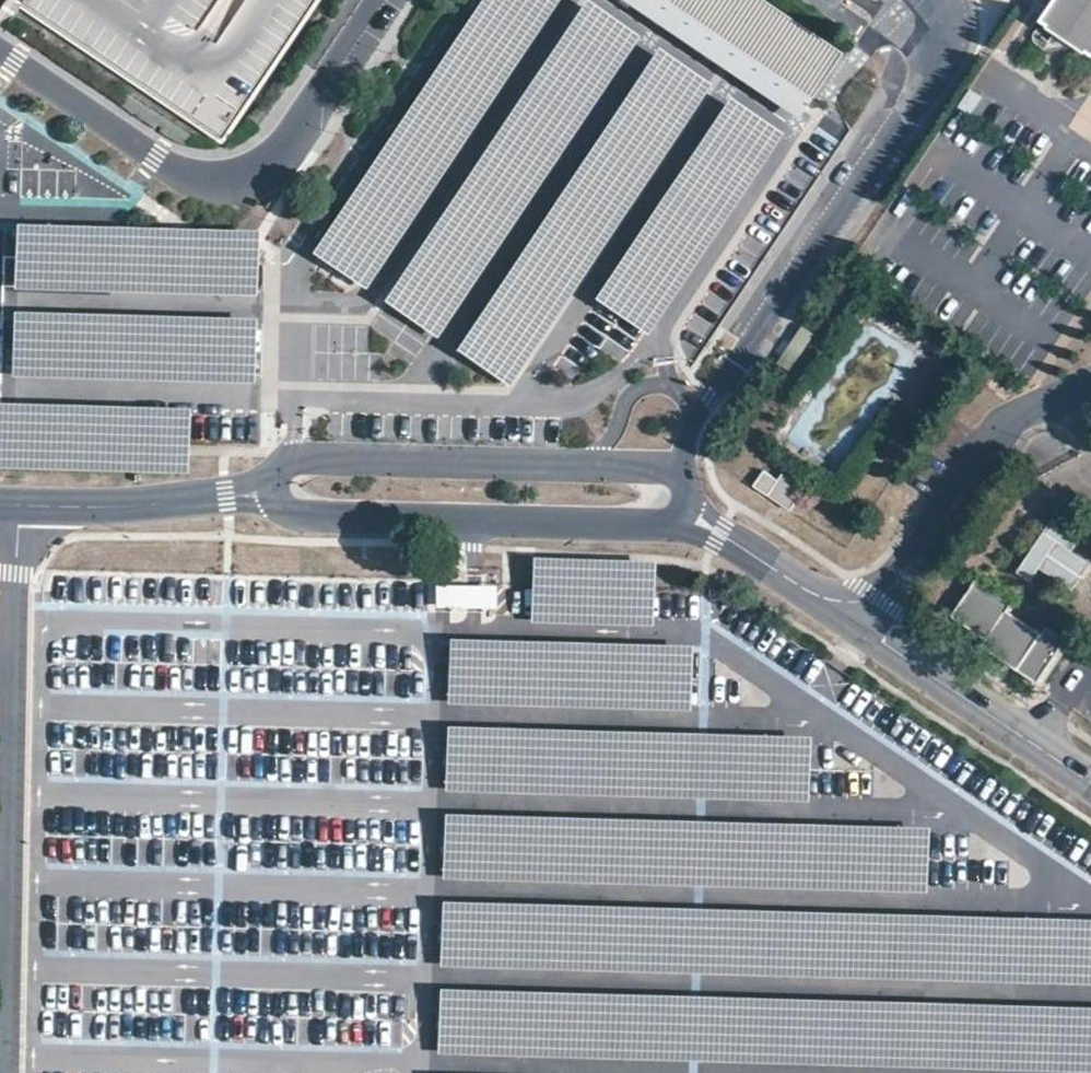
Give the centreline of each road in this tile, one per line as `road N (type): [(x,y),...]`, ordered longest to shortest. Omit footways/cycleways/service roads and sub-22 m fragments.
road 1 (unclassified): [(276,491),(287,508),(311,517),(661,524),(686,507),(698,523),(863,626)]
road 2 (tertiary): [(0,54),(156,161),(224,178),(274,154),(376,0)]
road 3 (unclassified): [(678,473),(295,457),(276,491)]
road 4 (unclassified): [(863,626),(999,430),(1090,382)]
road 5 (unclassified): [(0,504),(123,506),(276,491)]
road 6 (unclassified): [(863,626),(1090,778)]

